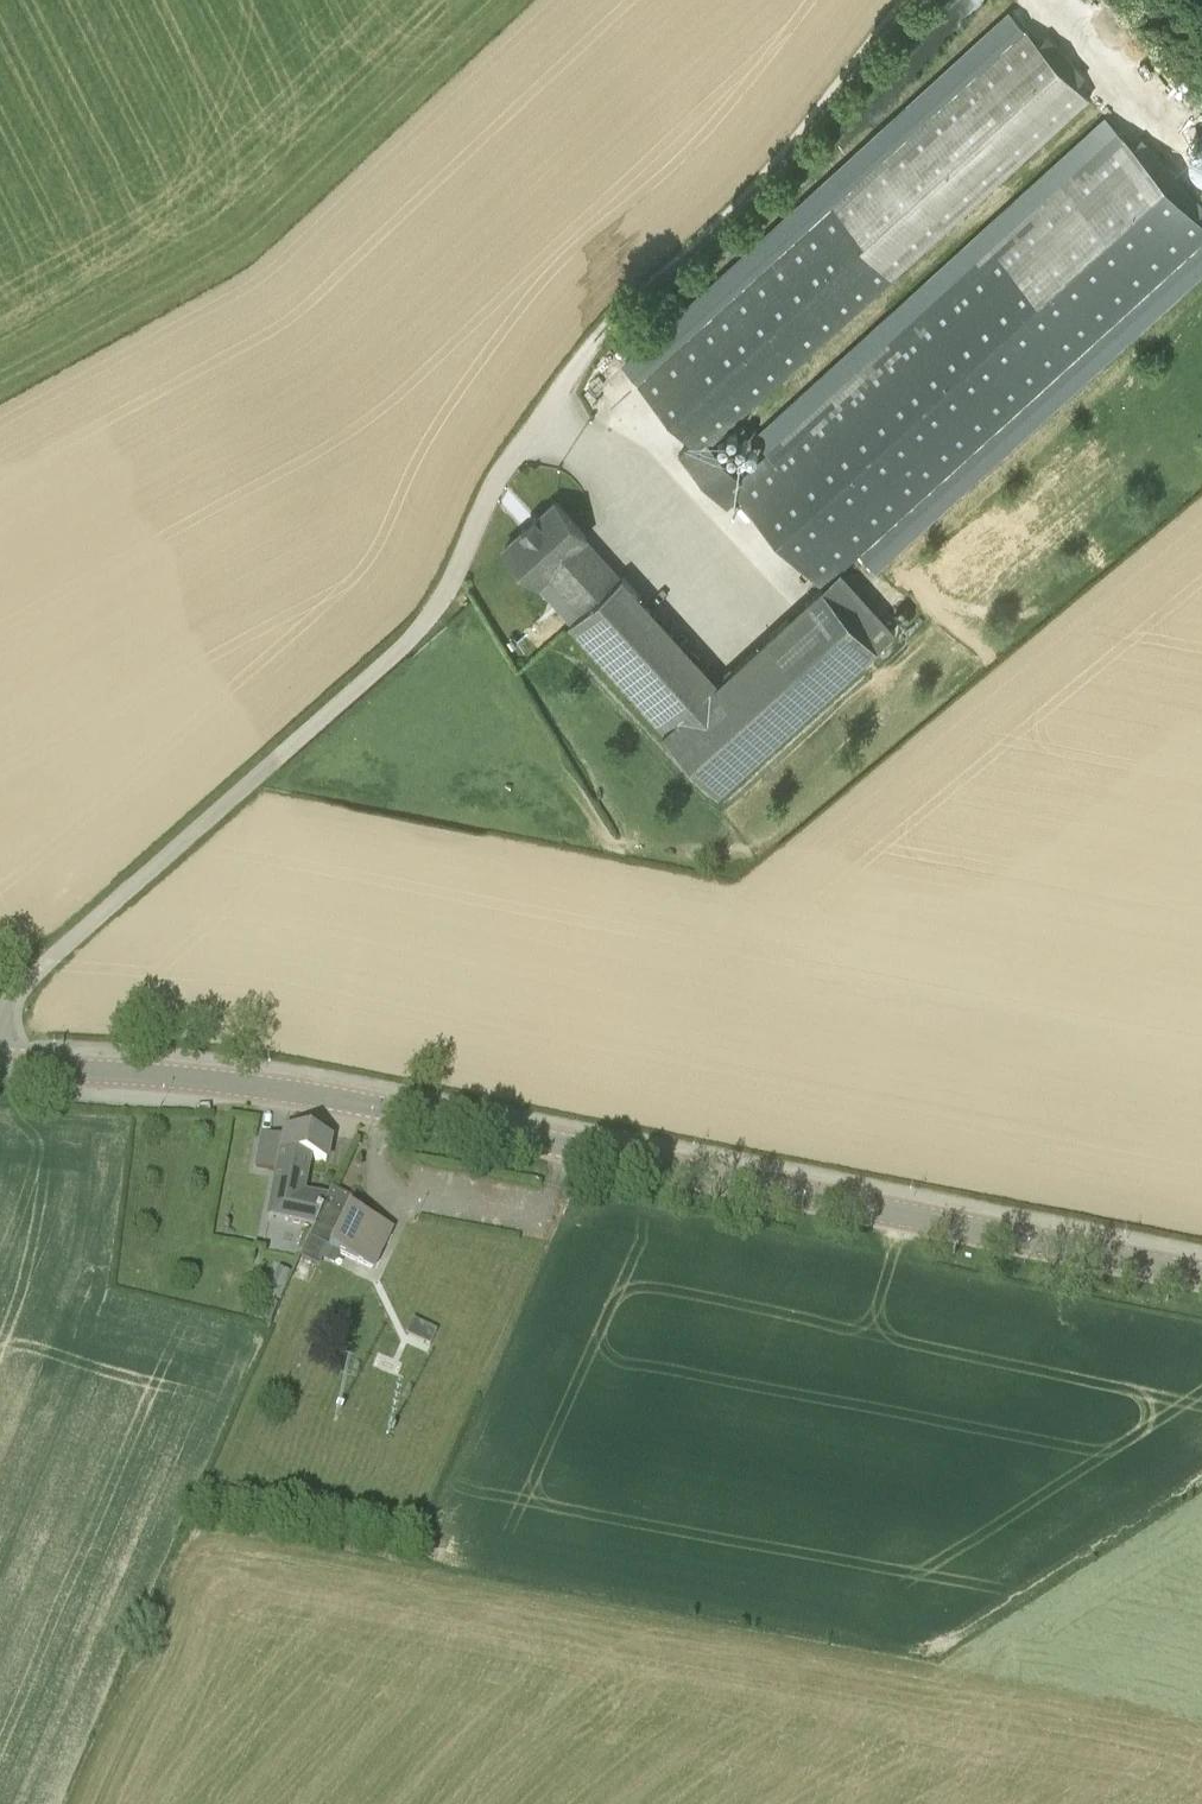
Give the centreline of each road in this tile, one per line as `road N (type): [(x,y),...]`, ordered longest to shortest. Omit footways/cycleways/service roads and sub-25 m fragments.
road 1 (tertiary): [(1201,1276),(310,1093),(2,1067)]
road 2 (unclassified): [(2,1067),(6,1015),(18,987),(428,609),(559,372)]
road 3 (track): [(559,372),(900,0)]

